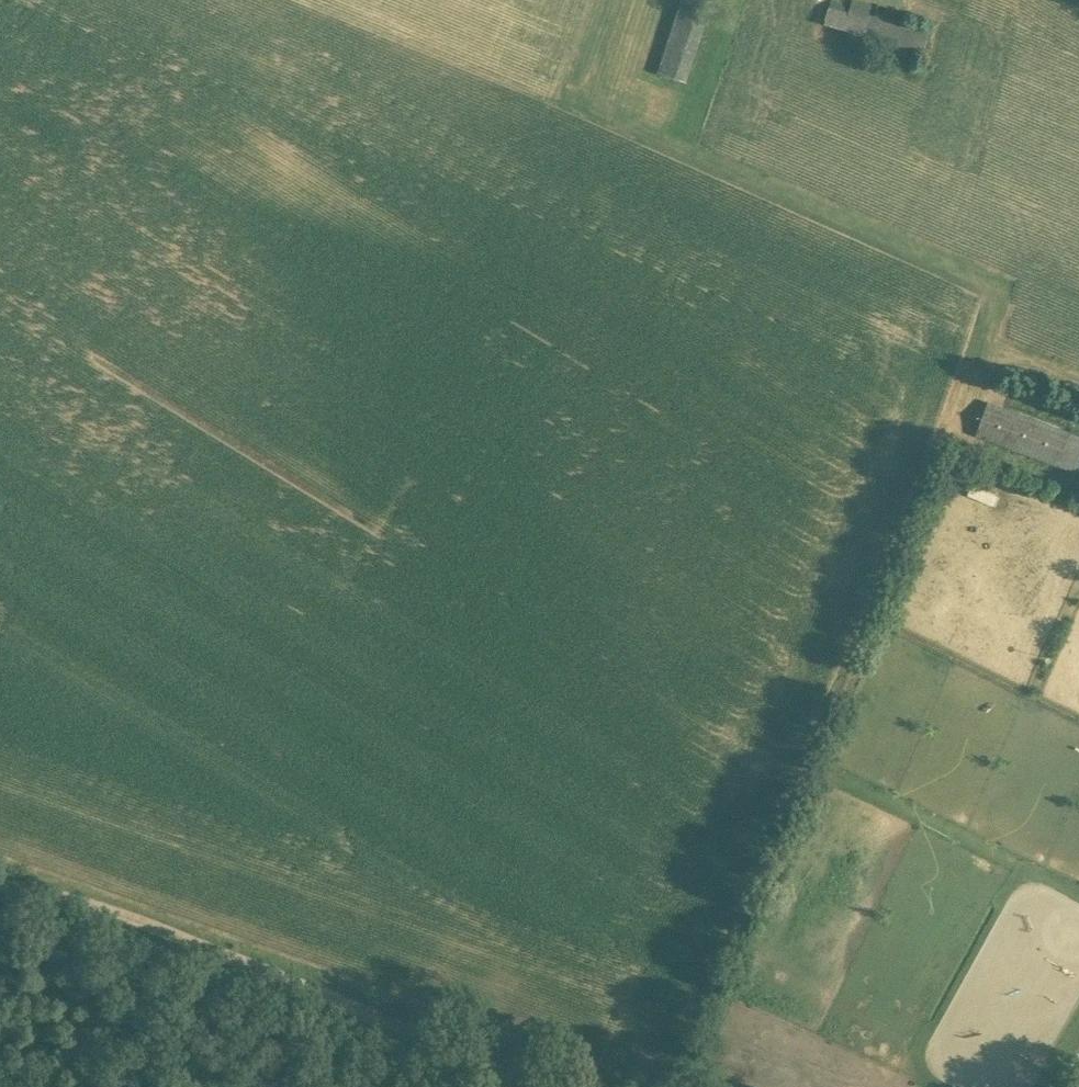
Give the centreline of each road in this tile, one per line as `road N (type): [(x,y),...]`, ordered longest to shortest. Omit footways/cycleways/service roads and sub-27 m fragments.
road 1 (track): [(247,965),(525,1086)]
road 2 (track): [(0,877),(64,884),(247,965)]
road 3 (track): [(143,1086),(247,965)]

